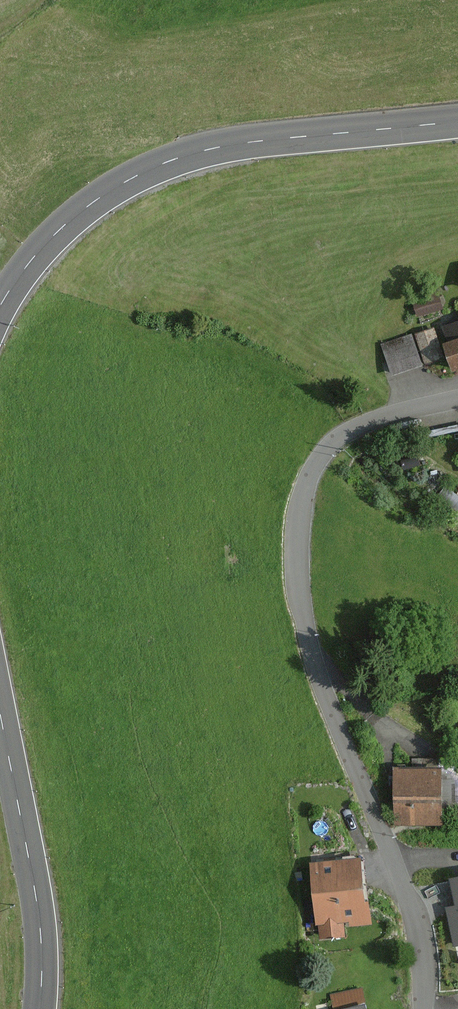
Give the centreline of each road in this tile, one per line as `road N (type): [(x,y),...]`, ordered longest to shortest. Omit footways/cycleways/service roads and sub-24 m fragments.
road 1 (residential): [(457,395),(385,415),(329,443),(302,495),(294,546),(299,610),(312,657),(417,925),(423,1008)]
road 2 (primary): [(457,122),(255,142),(176,158),(64,225),(0,306)]
road 3 (primary): [(0,714),(41,933),(40,1008)]
road 4 (track): [(320,679),(432,754)]

